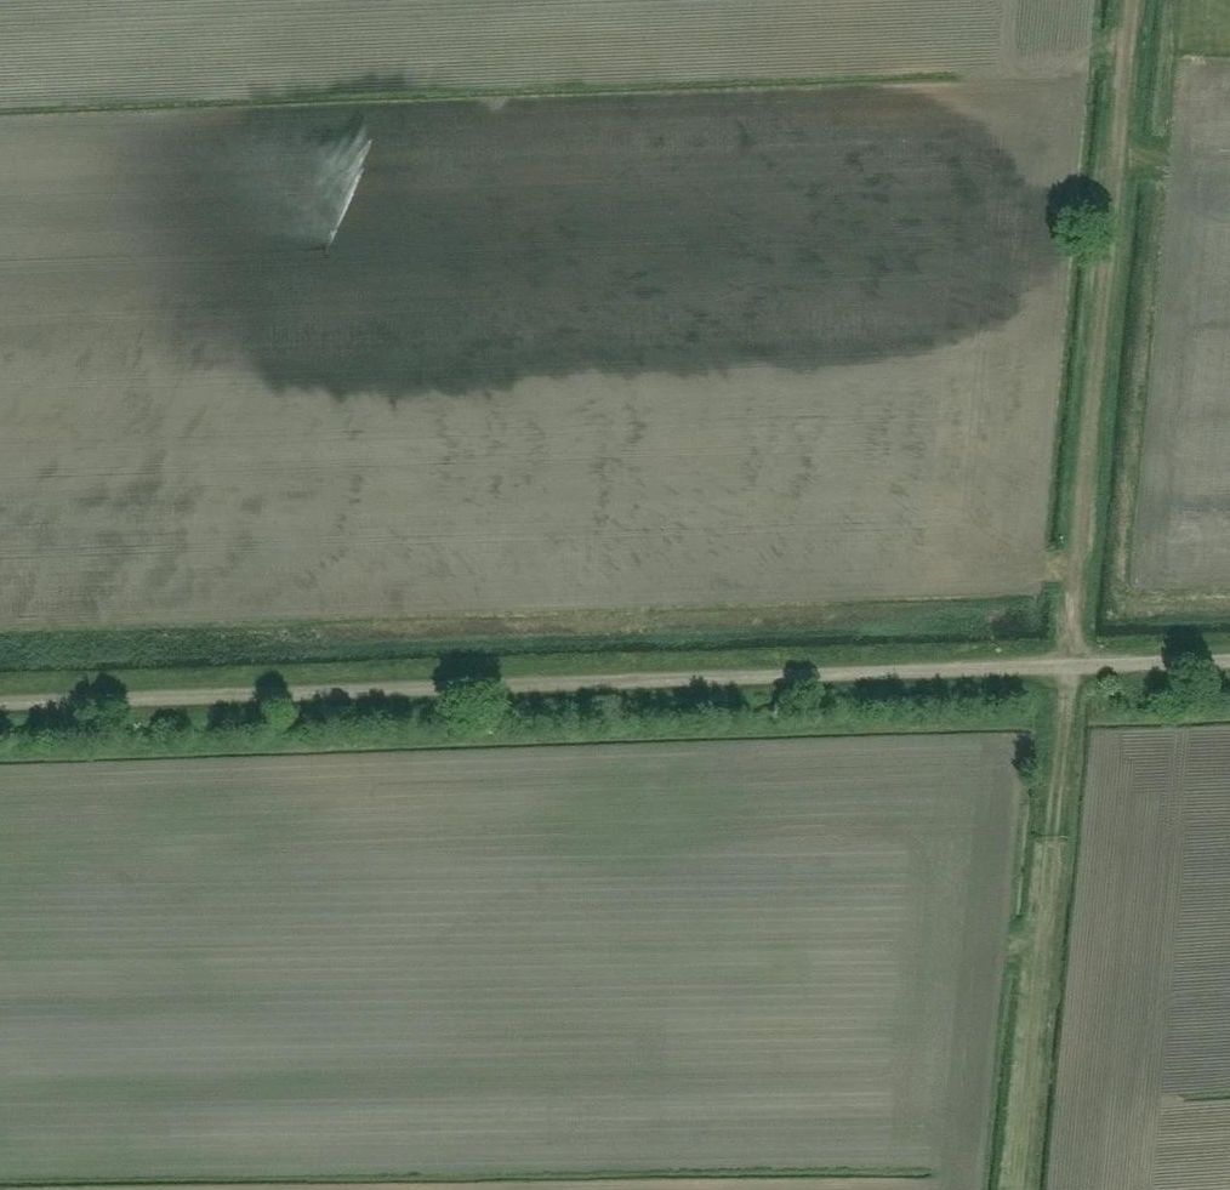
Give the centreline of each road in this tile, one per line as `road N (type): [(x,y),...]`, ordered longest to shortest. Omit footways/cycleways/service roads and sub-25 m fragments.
road 1 (unclassified): [(0,705),(1229,663)]
road 2 (track): [(1131,0),(1019,1189)]

